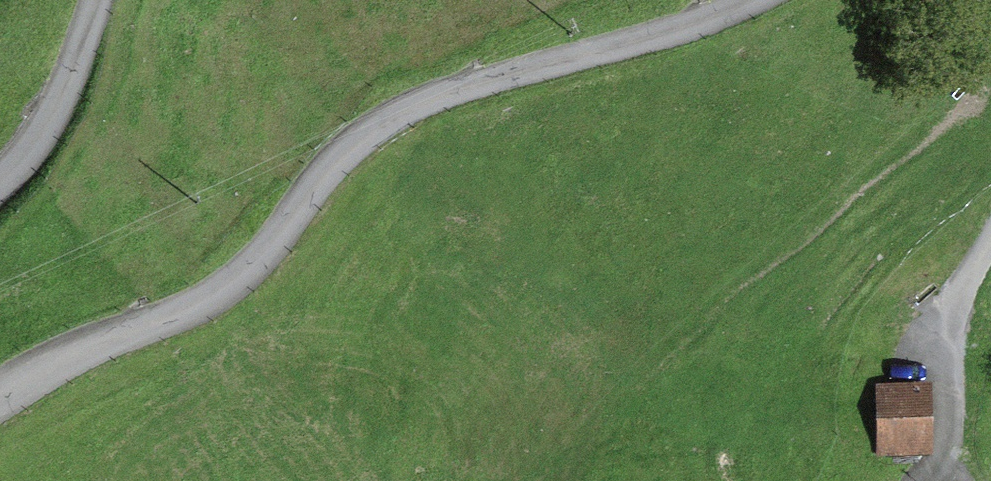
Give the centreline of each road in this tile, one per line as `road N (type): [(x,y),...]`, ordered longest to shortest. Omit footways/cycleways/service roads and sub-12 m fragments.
road 1 (unclassified): [(754,0),(693,26),(443,95),(390,119),(353,143),(238,275),(198,303),(0,393)]
road 2 (track): [(925,480),(939,448),(950,326),(990,238)]
road 3 (unclassified): [(0,177),(60,100),(96,0)]

